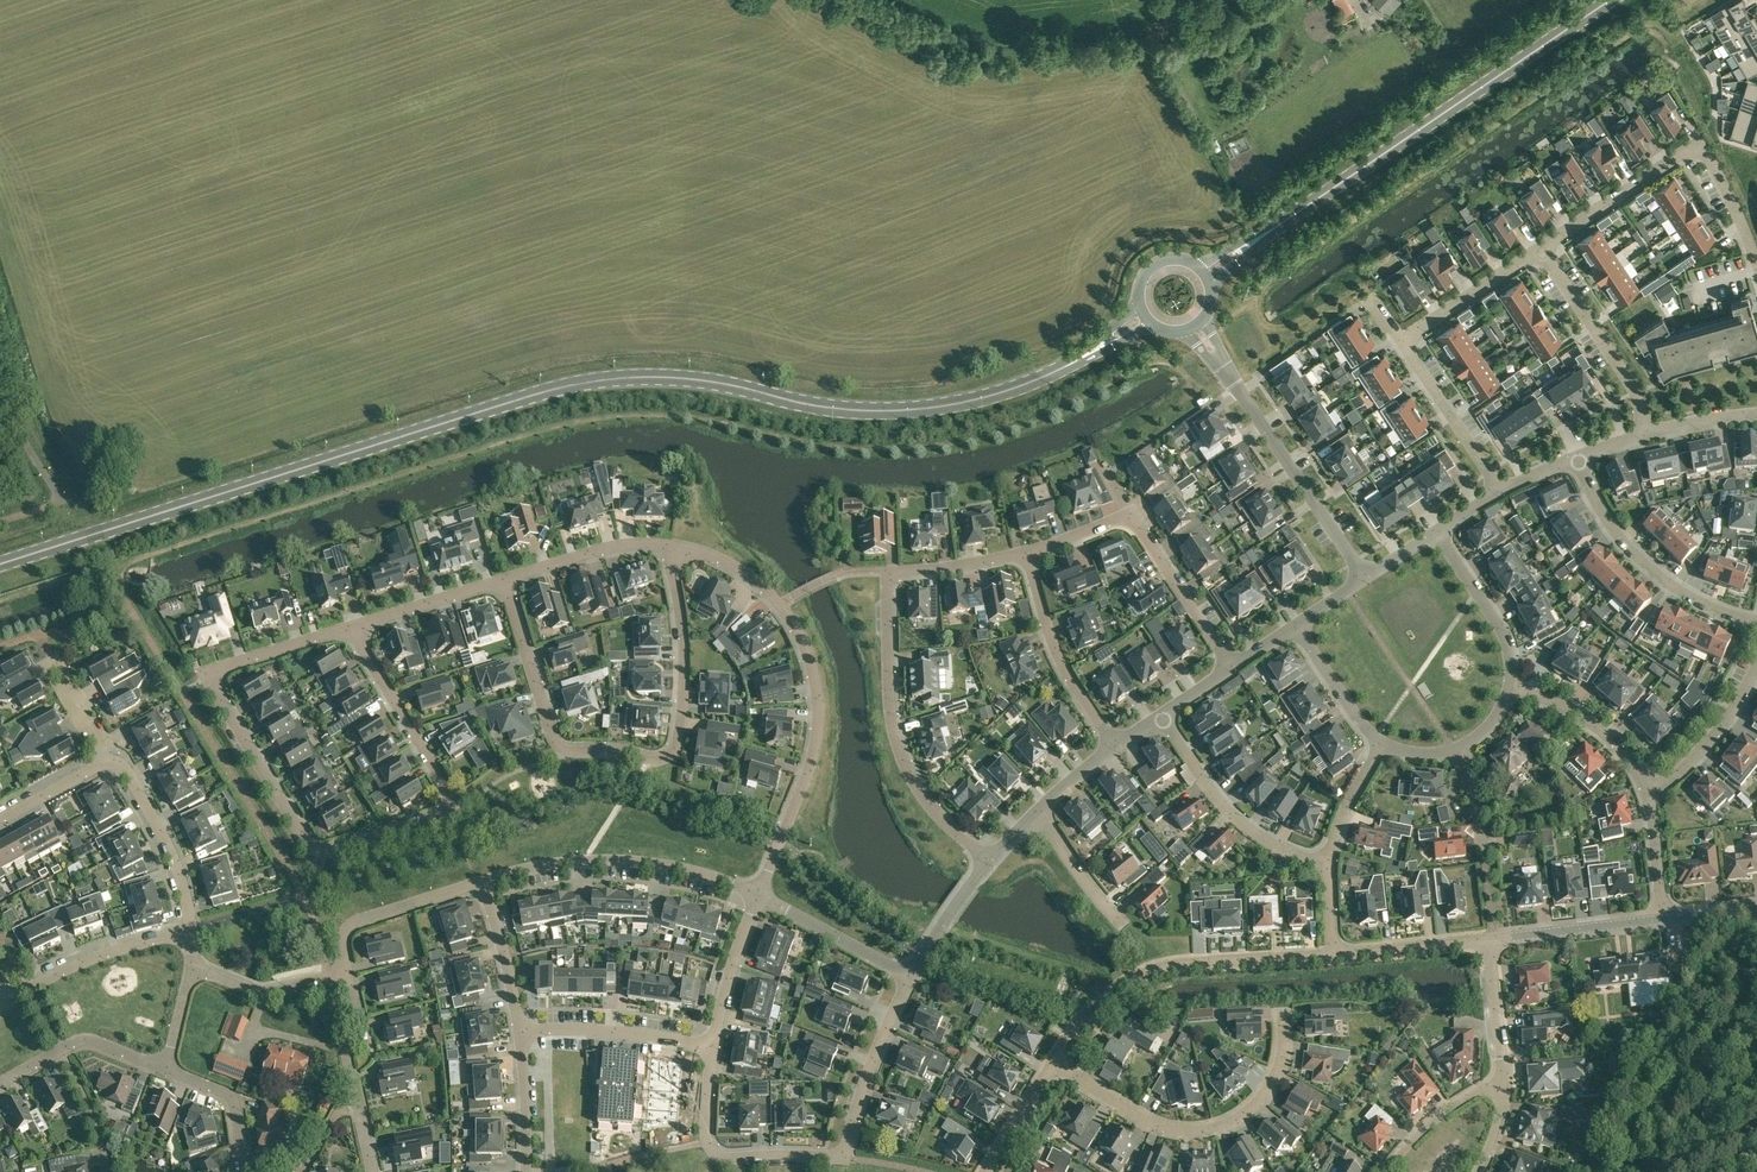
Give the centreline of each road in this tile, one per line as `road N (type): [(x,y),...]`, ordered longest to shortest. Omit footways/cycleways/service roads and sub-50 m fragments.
road 1 (primary): [(1058,372),(966,404),(899,412),(829,409),(691,381),(586,384),(0,565)]
road 2 (residential): [(213,674),(221,701),(309,846),(328,854),(436,820),(449,805),(447,787),(355,628)]
road 3 (residential): [(504,582),(558,748),(669,760),(684,686),(676,548)]
road 4 (residential): [(1027,553),(889,573),(896,738),(933,809),(991,860)]
road 5 (residential): [(760,896),(813,755),(815,682),(796,631),(760,587),(729,566),(676,548)]
road 6 (residential): [(713,1050),(707,1128),(714,1152),(732,1159),(842,1159),(910,978)]
road 7 (primary): [(1613,0),(1323,197)]
road 8 (residential): [(1053,1063),(1157,1126),(1211,1130),(1252,1108),(1275,1079),(1284,1013)]
road 9 (residential): [(1053,1063),(1089,1012),(1156,967),(1335,954)]
road 10 (residential): [(1756,262),(1699,144),(1541,248)]
road 11 (residential): [(1232,670),(1132,524),(1106,524),(1027,553)]
road 12 (residential): [(486,883),(556,865),(623,862),(686,870),(760,896)]
road 13 (residential): [(1579,457),(1608,524),(1645,565),(1682,593),(1756,624)]
road 14 (residential): [(1163,716),(1236,819),(1288,854),(1329,862)]
road 15 (residential): [(1238,389),(1365,579)]
road 16 (residential): [(1027,553),(1057,653),(1116,748)]
road 17 (residential): [(1644,435),(1635,392),(1541,248)]
road 18 (residential): [(0,1006),(102,955),(191,931)]
road 19 (residential): [(191,931),(174,859),(113,755)]
road 20 (residential): [(713,1050),(623,1032),(521,1033)]
road 21 (residential): [(350,977),(343,944),(352,928),(486,883)]
road 22 (residential): [(1650,794),(1603,732),(1510,687)]
road 23 (residential): [(1400,342),(1501,491)]
road 24 (residential): [(676,548),(604,550),(504,582)]
road 25 (residential): [(1510,687),(1499,634),(1436,532)]
road 26 (residential): [(1492,939),(1663,919)]
road 27 (residential): [(760,896),(910,978)]
road 28 (residential): [(1541,248),(1400,342)]
road 29 (residential): [(1650,794),(1696,761),(1756,668)]
road 30 (residential): [(760,896),(713,1050)]
road 31 (residential): [(1335,954),(1492,939)]
road 32 (residential): [(504,582),(355,628)]
road 33 (residential): [(486,883),(521,1033)]
road 34 (residential): [(355,628),(213,674)]
road 35 (residential): [(1503,1087),(1492,939)]
road 36 (residential): [(166,1068),(214,1085),(236,1105),(244,1171)]
road 37 (residential): [(1296,626),(1354,714),(1383,744)]
road 38 (residential): [(1387,1171),(1434,1122),(1503,1087)]
road 39 (residential): [(910,978),(991,860)]
road 40 (residential): [(1039,810),(1121,926)]
road 41 (primary): [(1214,288),(1323,197)]
road 42 (primary): [(1323,197),(1200,266)]
road 43 (residential): [(521,1033),(526,1171)]
road 44 (residential): [(326,978),(261,994),(194,971)]
road 45 (unclassified): [(62,500),(0,378)]
road 46 (residential): [(1329,862),(1349,802),(1383,744)]
road 47 (residential): [(0,820),(113,755)]
road 48 (residential): [(109,1171),(62,1051)]
road 49 (residential): [(986,1171),(1053,1063)]
road 50 (residential): [(1663,919),(1650,794)]
road 51 (residential): [(373,1171),(345,1051)]

